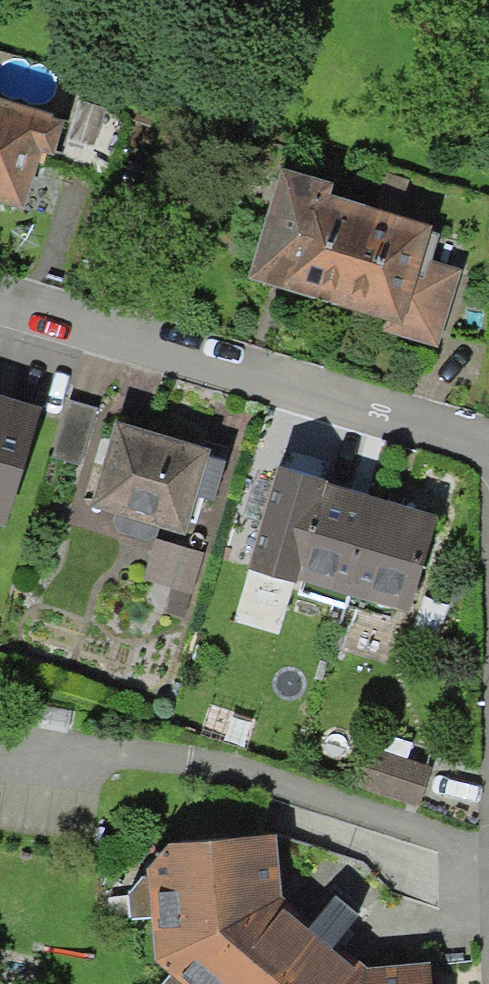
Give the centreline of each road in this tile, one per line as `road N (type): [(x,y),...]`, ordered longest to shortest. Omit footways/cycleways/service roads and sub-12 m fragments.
road 1 (residential): [(488,465),(0,325)]

